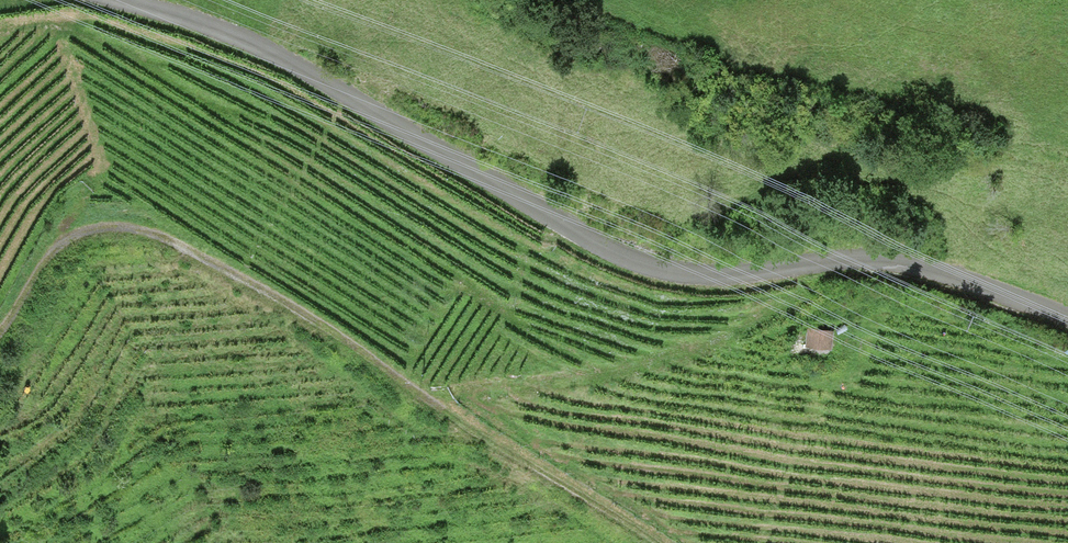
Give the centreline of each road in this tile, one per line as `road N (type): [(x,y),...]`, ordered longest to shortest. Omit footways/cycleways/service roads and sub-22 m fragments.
road 1 (track): [(122,0),(226,32),(305,71),(623,259),(728,276),(868,259),(929,266),(1067,321)]
road 2 (track): [(649,542),(326,330),(171,240),(128,230),(82,232),(39,273),(0,334)]

